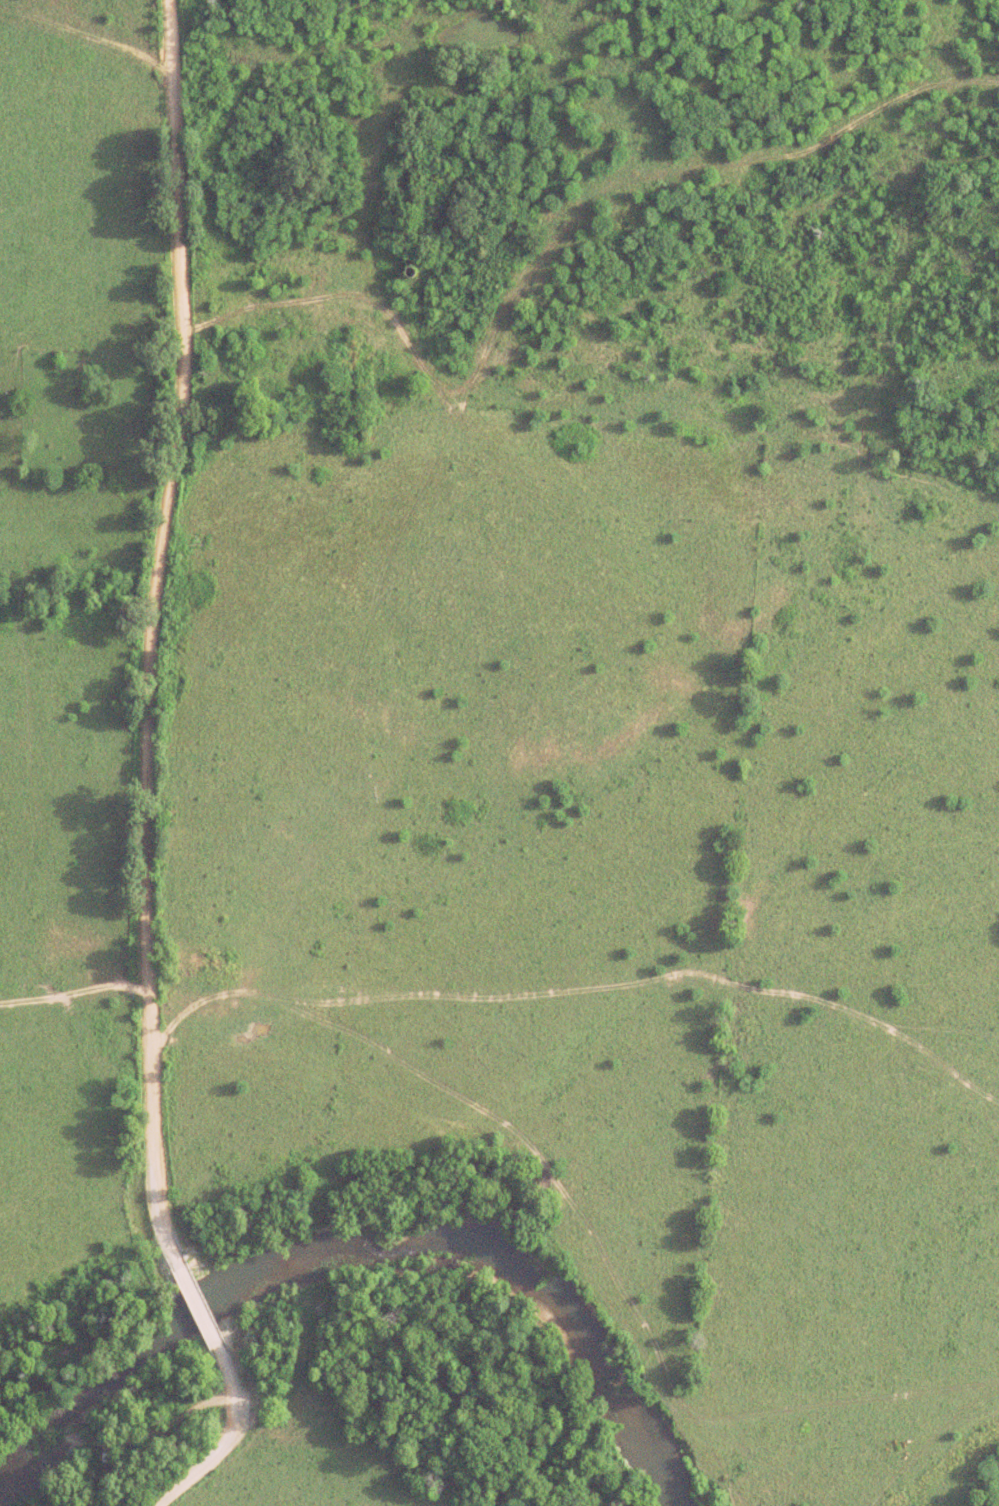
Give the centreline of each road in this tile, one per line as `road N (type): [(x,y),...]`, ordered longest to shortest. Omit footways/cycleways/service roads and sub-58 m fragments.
road 1 (residential): [(161,1505),(218,1456),(232,1425),(228,1374),(162,1224),(154,1176),(146,711),(181,381),(165,0)]

